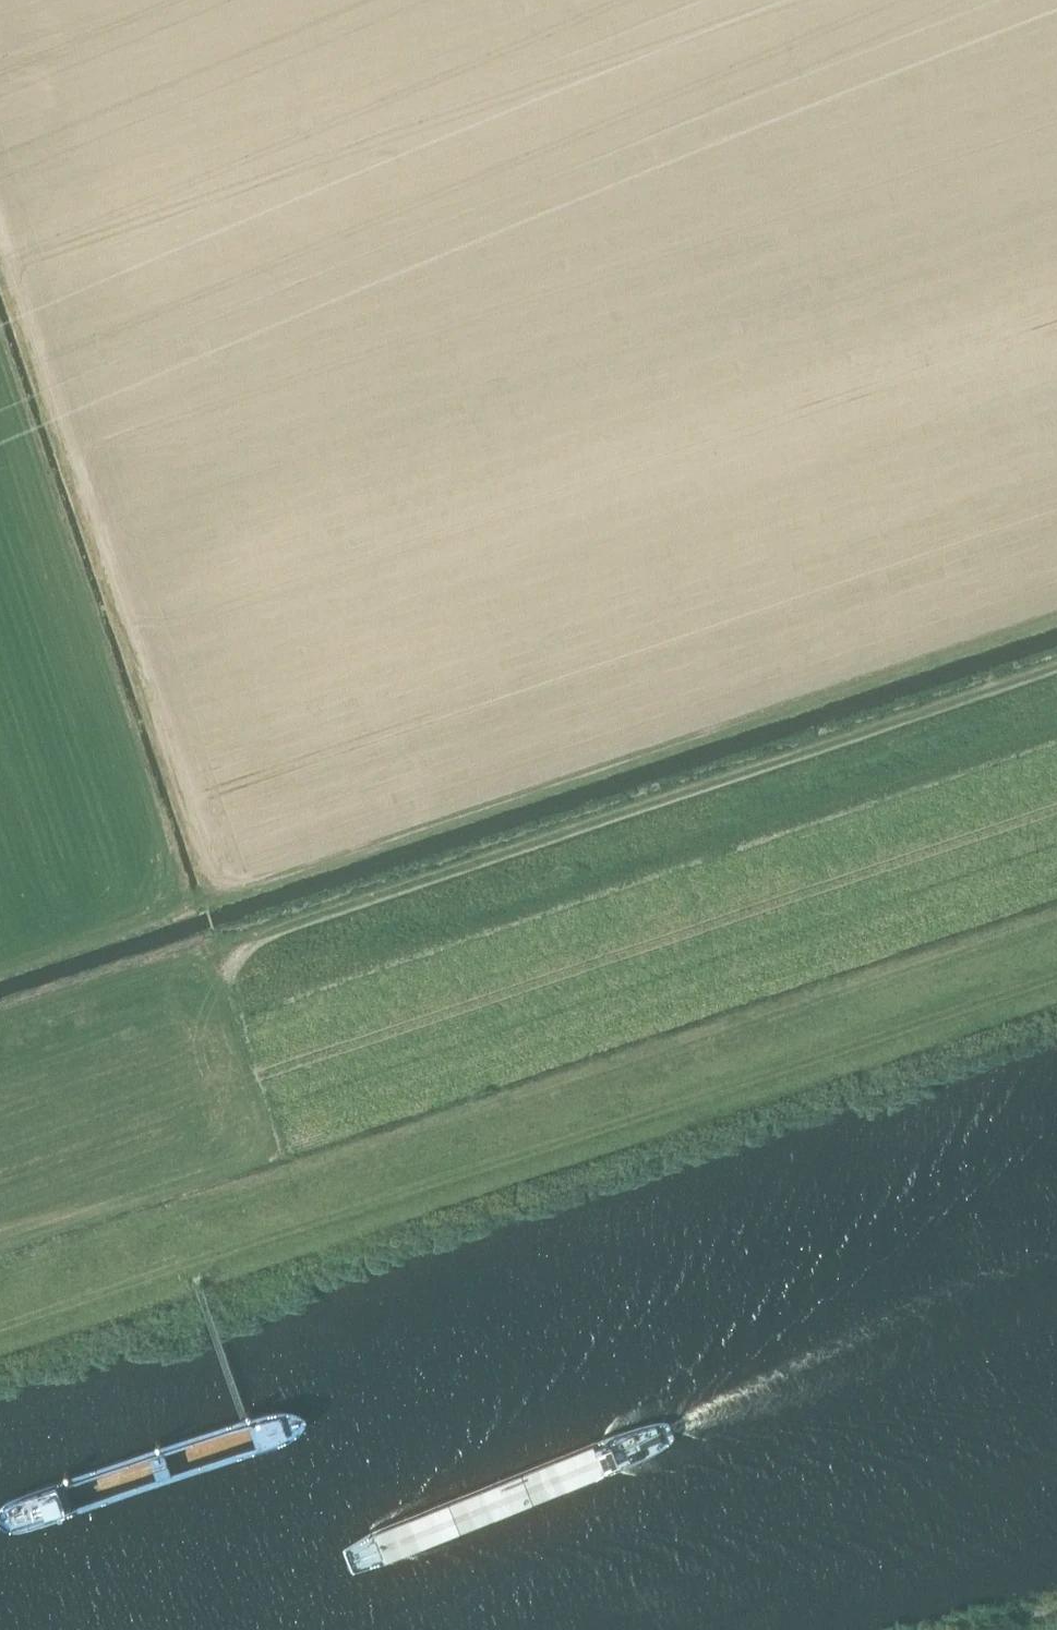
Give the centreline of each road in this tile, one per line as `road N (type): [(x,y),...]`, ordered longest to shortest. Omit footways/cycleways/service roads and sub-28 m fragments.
road 1 (track): [(0,1331),(214,1259)]

